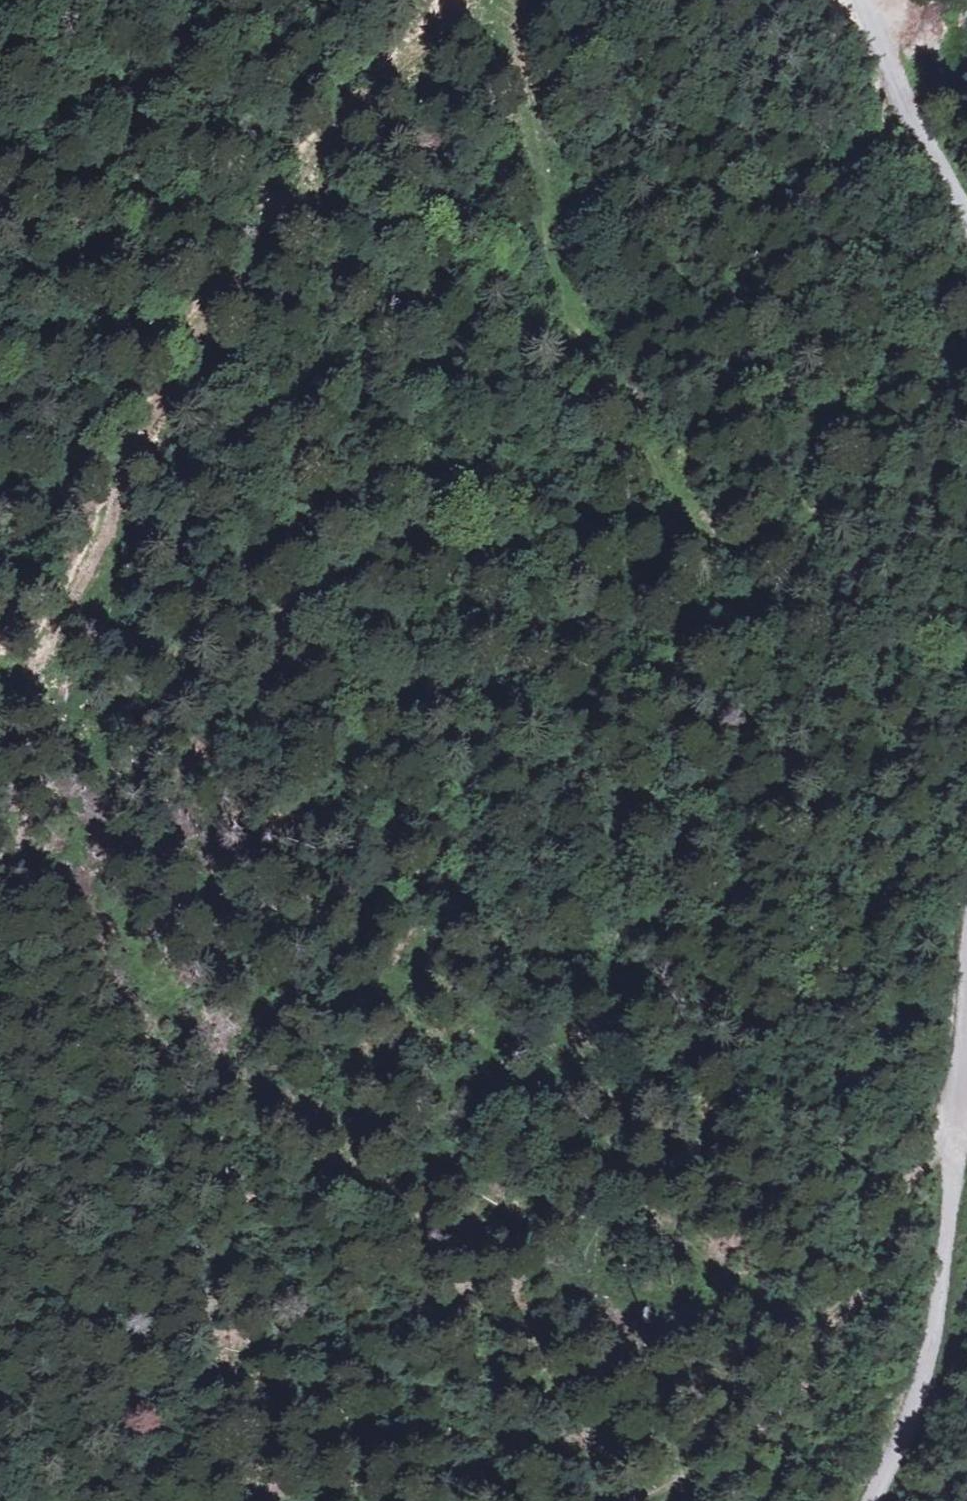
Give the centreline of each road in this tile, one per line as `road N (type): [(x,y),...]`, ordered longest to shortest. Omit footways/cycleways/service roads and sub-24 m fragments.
road 1 (track): [(954,1124),(933,1370),(873,1500)]
road 2 (track): [(870,0),(898,101),(966,221)]
road 3 (track): [(966,947),(954,1124)]

